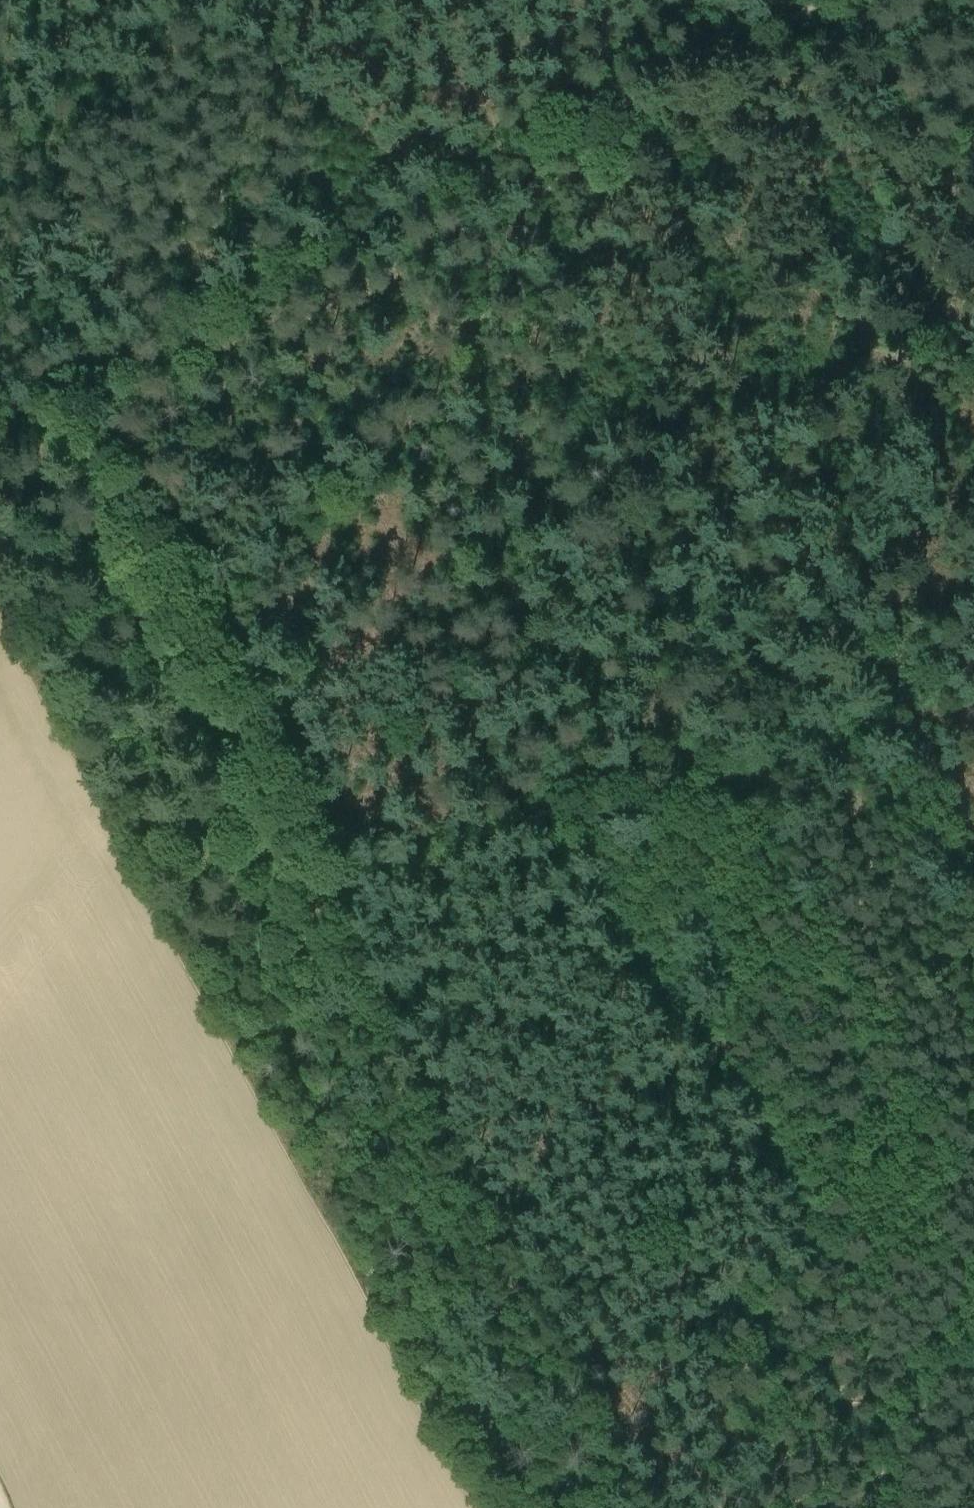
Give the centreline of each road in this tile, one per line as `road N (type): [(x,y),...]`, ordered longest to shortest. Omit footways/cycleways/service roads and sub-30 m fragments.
road 1 (track): [(56,393),(830,0)]
road 2 (track): [(858,0),(973,219)]
road 3 (track): [(973,1317),(861,1507)]

